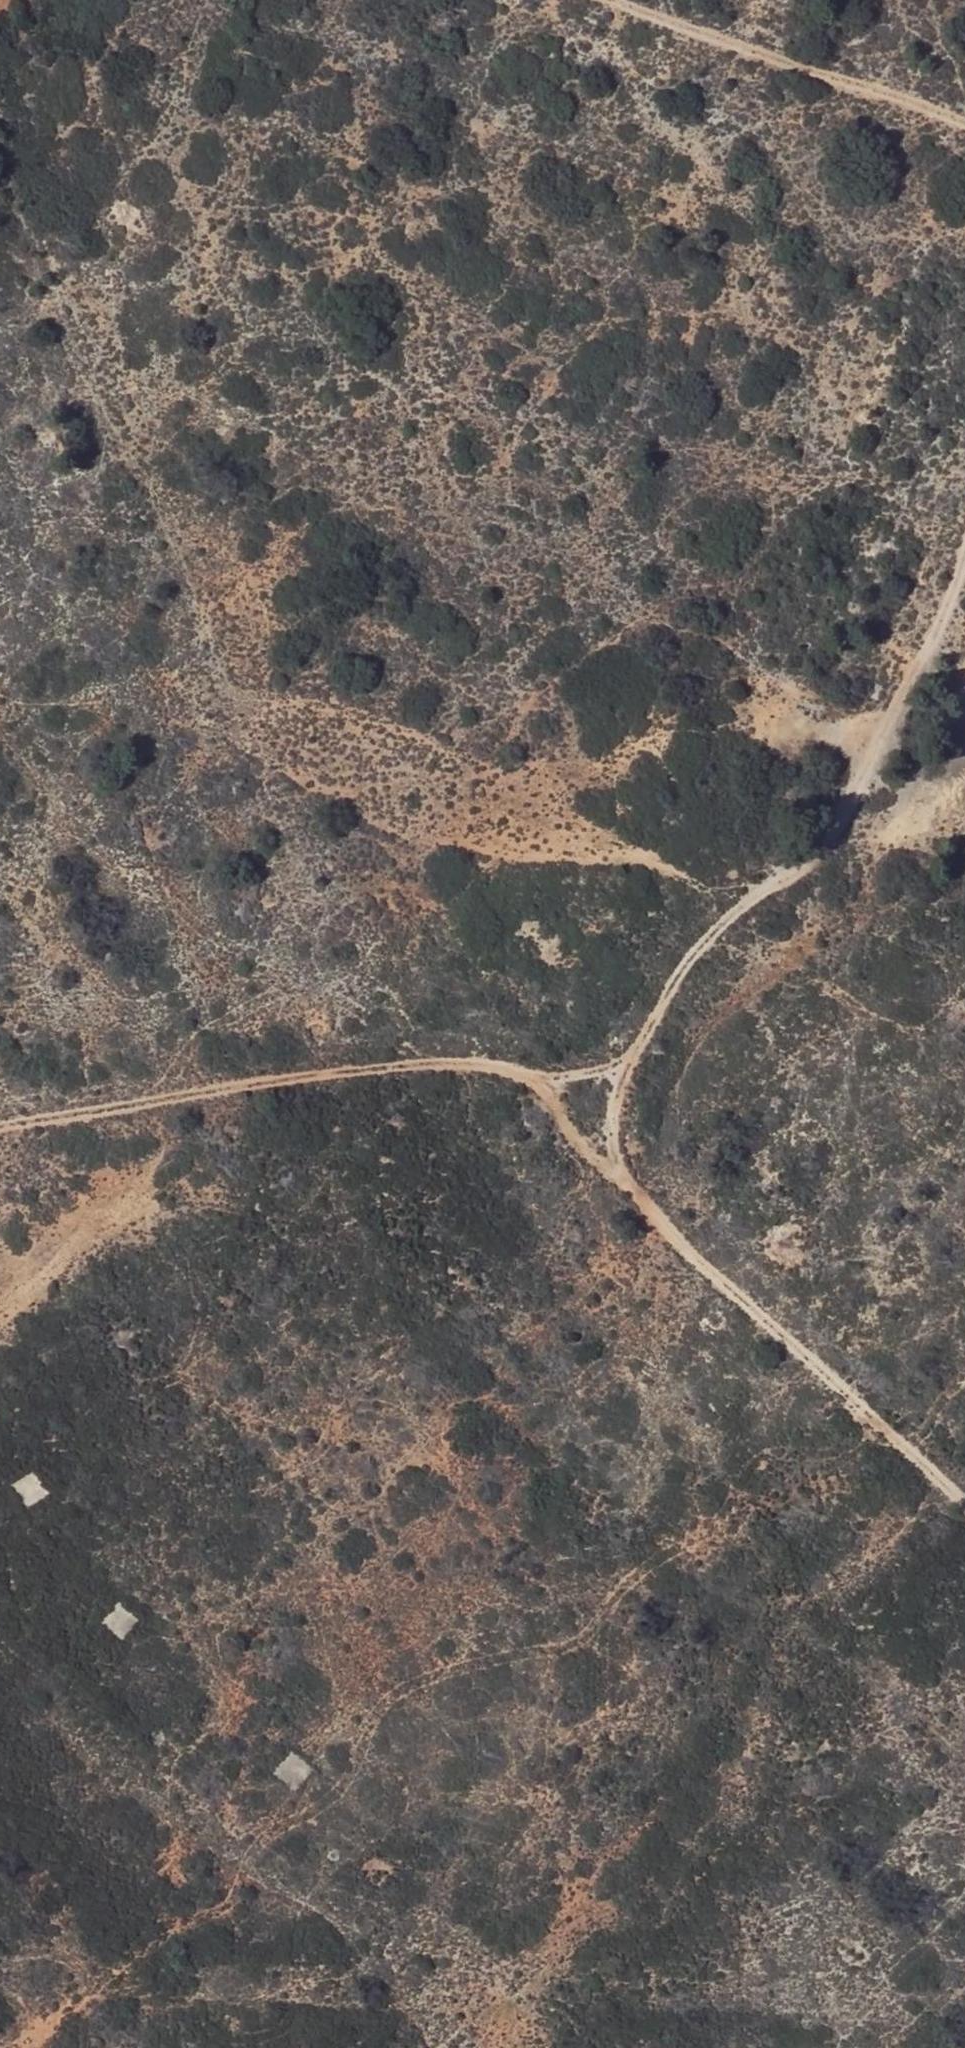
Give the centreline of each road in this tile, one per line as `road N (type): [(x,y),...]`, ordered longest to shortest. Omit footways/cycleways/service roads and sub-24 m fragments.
road 1 (track): [(0,1131),(342,1069),(573,1081),(729,907),(831,832),(900,728),(964,550)]
road 2 (track): [(573,1081),(736,1300),(964,1519)]
road 3 (track): [(964,114),(751,41),(662,0)]

